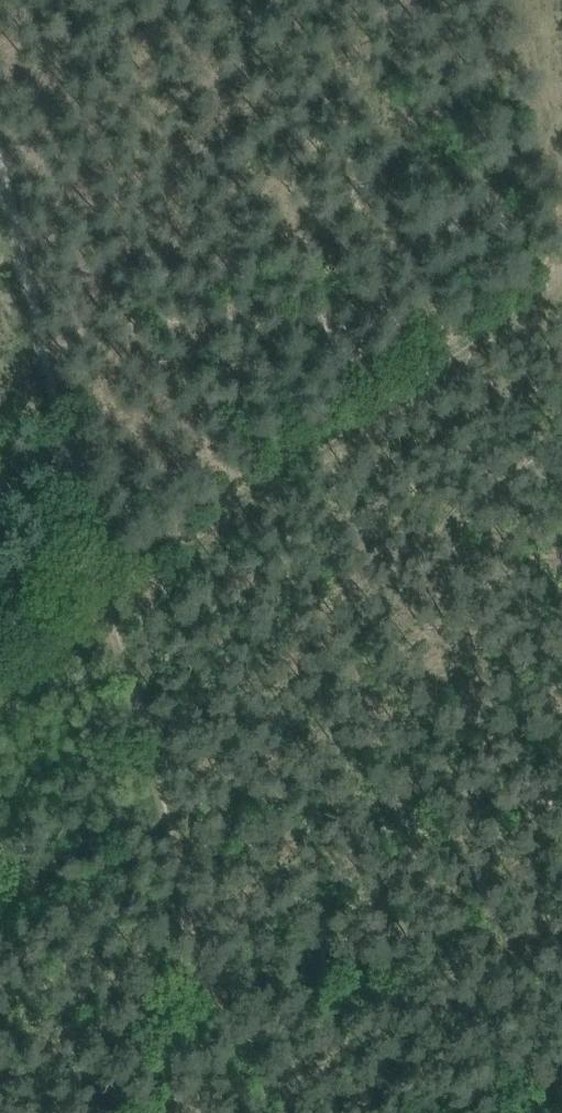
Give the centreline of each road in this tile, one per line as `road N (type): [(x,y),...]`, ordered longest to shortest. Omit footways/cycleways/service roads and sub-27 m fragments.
road 1 (track): [(0,179),(175,864),(188,942),(176,1112)]
road 2 (track): [(561,272),(432,356),(0,680)]

